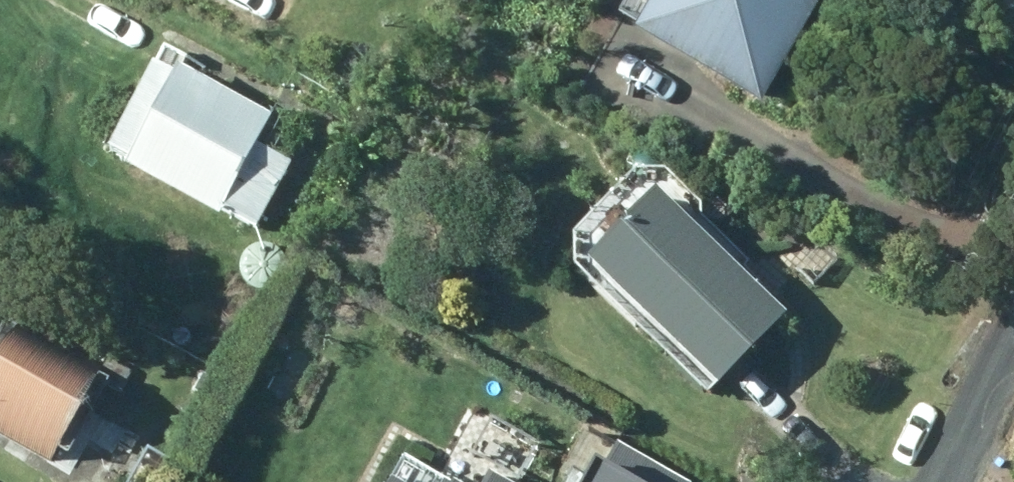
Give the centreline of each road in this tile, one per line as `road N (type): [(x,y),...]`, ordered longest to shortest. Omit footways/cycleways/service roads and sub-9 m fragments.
road 1 (residential): [(1013,353),(943,481)]

